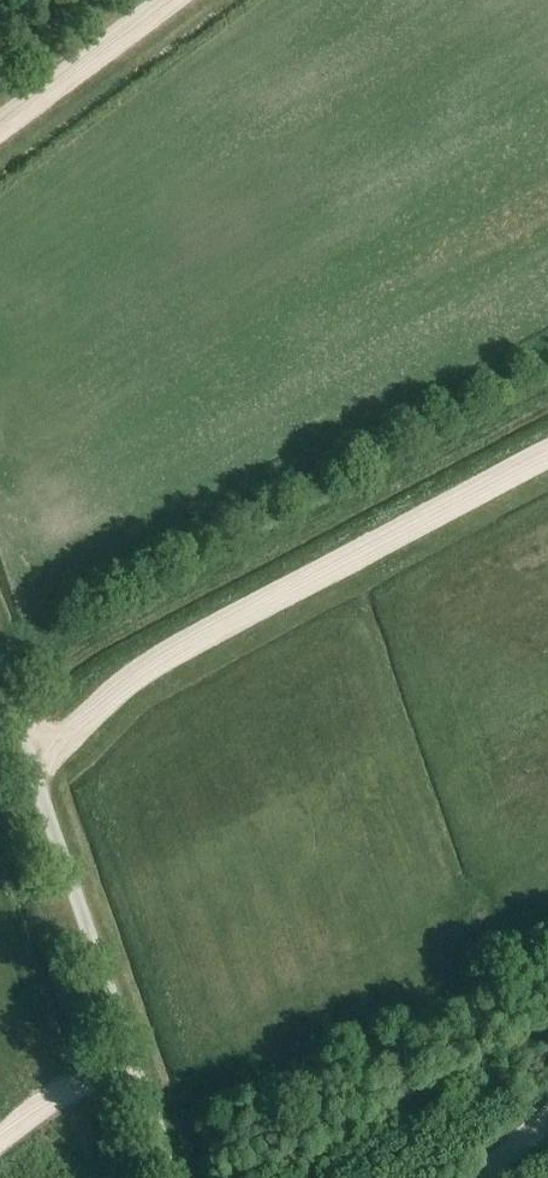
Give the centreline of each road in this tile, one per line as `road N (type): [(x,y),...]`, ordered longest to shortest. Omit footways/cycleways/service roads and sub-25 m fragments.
road 1 (track): [(30,758),(162,654),(547,452)]
road 2 (track): [(169,0),(0,129)]
road 3 (track): [(125,1066),(37,1107),(0,1141)]

